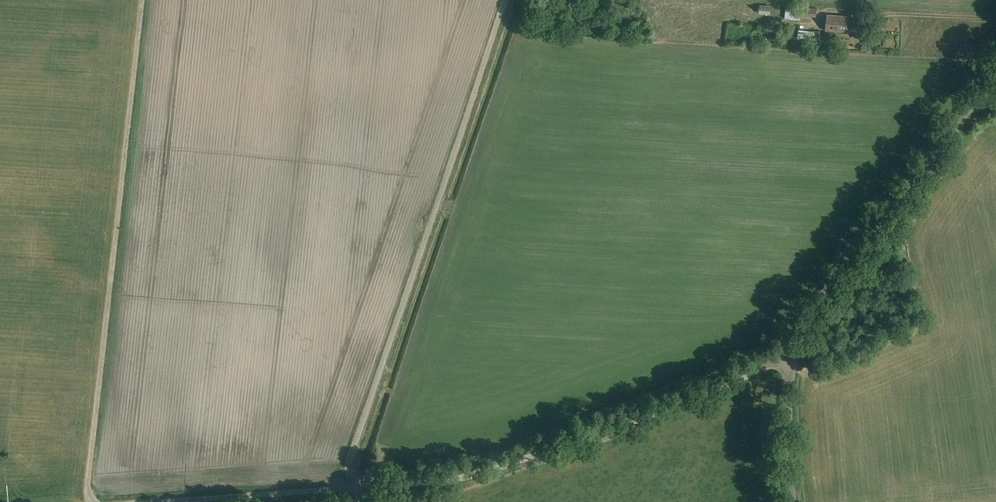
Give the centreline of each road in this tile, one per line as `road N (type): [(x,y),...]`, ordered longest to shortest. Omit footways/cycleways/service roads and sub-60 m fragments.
road 1 (unclassified): [(790,367),(767,365),(666,410),(469,476),(160,501)]
road 2 (track): [(504,0),(348,461),(361,501)]
road 3 (track): [(91,501),(142,0)]
road 4 (tertiary): [(790,367),(809,320),(995,70)]
road 5 (tertiary): [(792,501),(790,367)]

